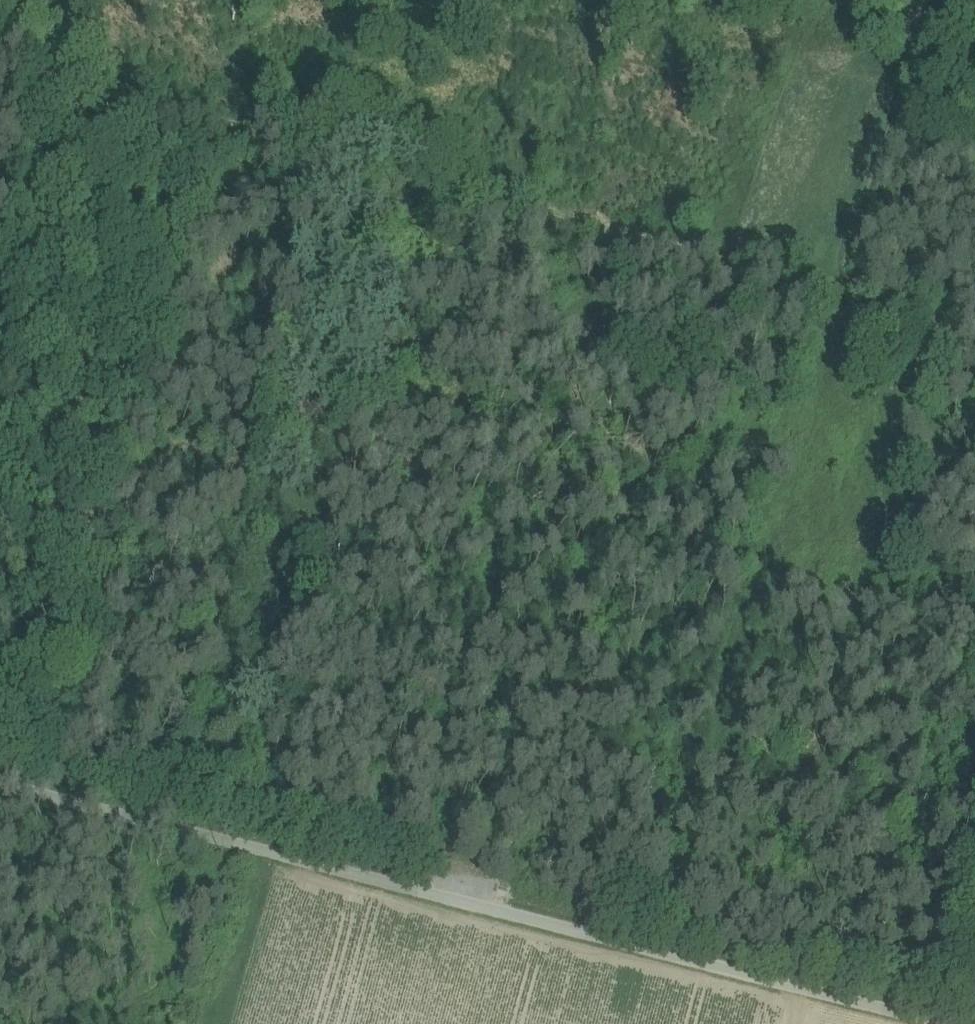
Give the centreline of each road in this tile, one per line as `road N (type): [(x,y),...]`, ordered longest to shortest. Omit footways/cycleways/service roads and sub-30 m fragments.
road 1 (unclassified): [(0,770),(250,854),(963,1023)]
road 2 (track): [(0,67),(62,83),(0,278)]

